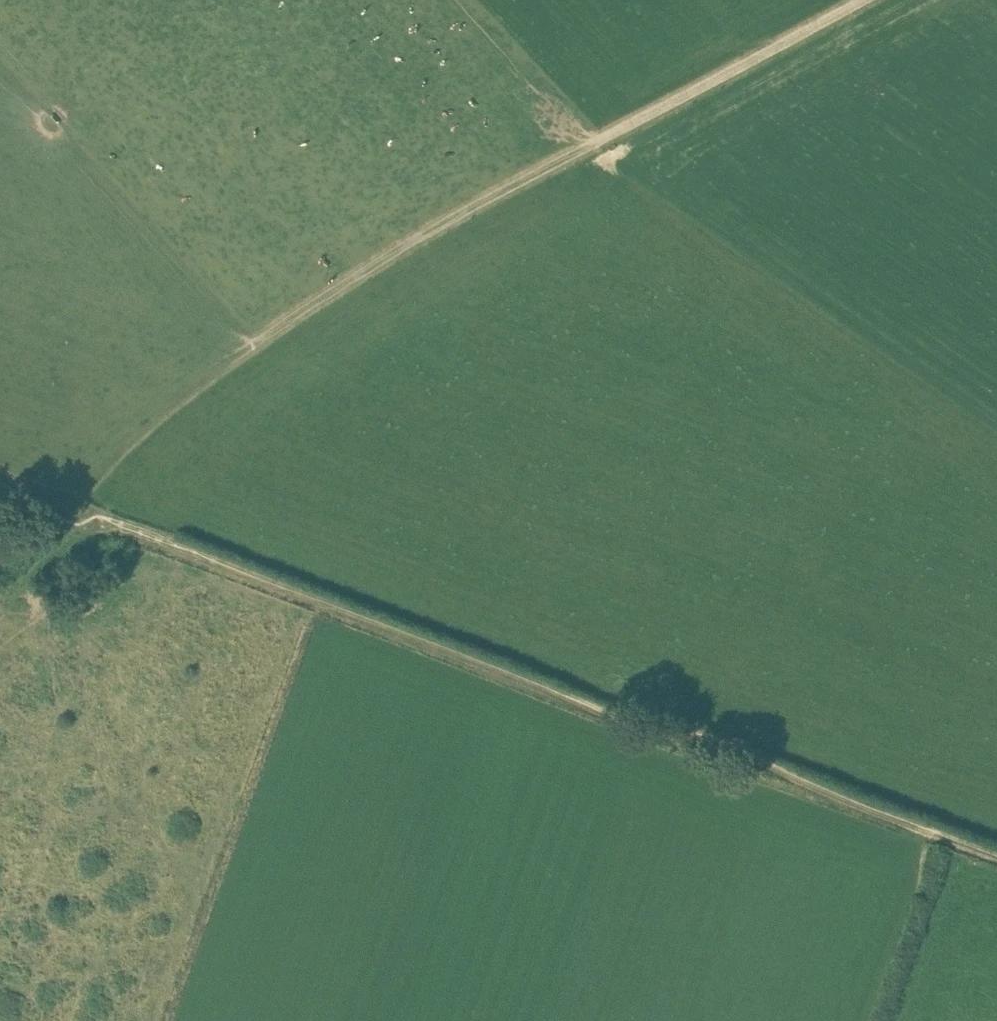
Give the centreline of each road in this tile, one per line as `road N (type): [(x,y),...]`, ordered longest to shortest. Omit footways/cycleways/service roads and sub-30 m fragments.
road 1 (track): [(58,511),(996,854)]
road 2 (track): [(872,0),(293,319),(192,385)]

